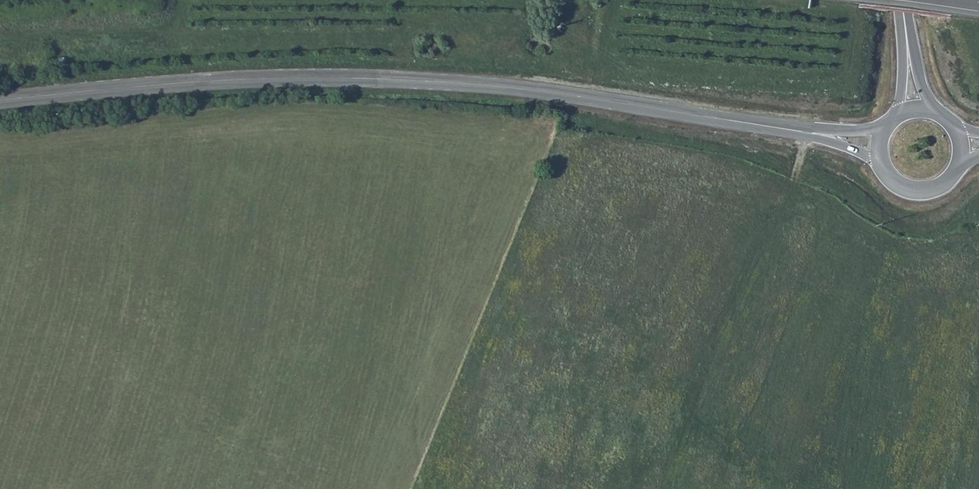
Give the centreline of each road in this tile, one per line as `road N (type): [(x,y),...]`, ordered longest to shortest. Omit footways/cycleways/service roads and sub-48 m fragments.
road 1 (tertiary): [(786,131),(452,82),(305,77),(0,100)]

